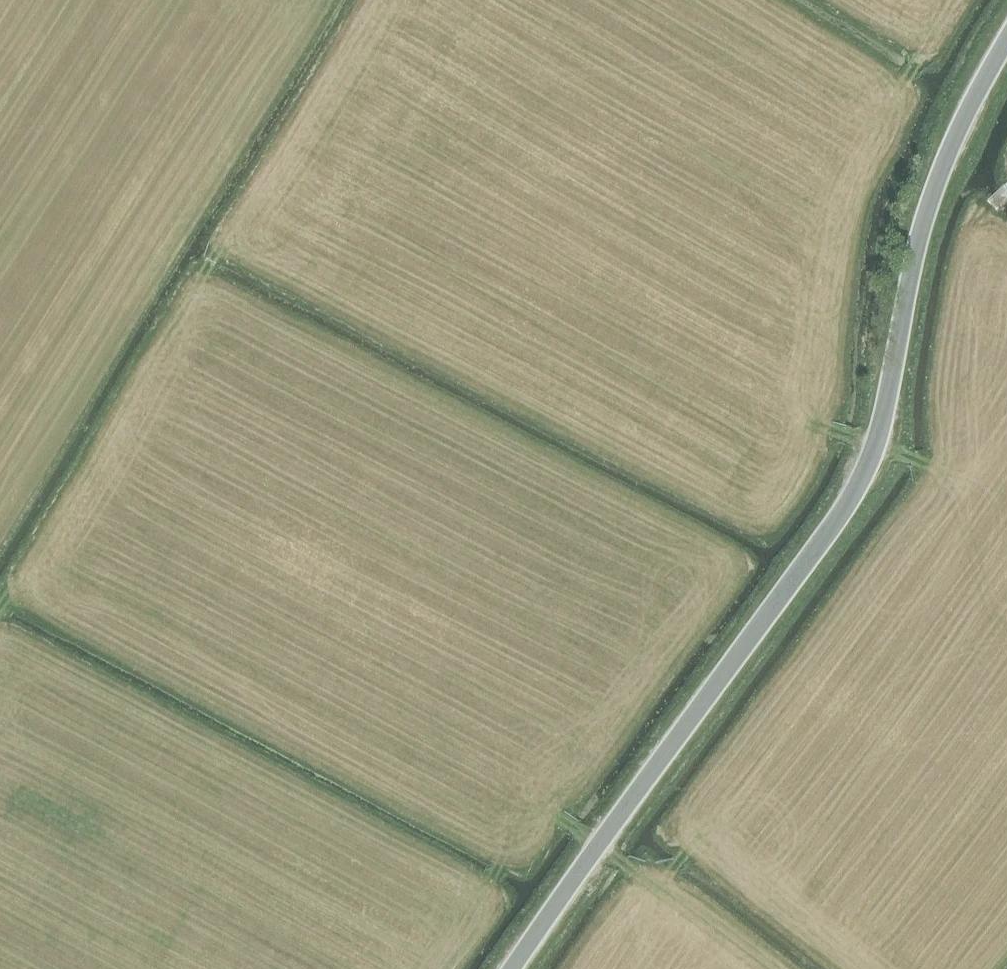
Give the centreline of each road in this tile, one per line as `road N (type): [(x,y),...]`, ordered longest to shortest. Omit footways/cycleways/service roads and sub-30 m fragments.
road 1 (tertiary): [(512,968),(863,474),(930,201),(1006,38)]

